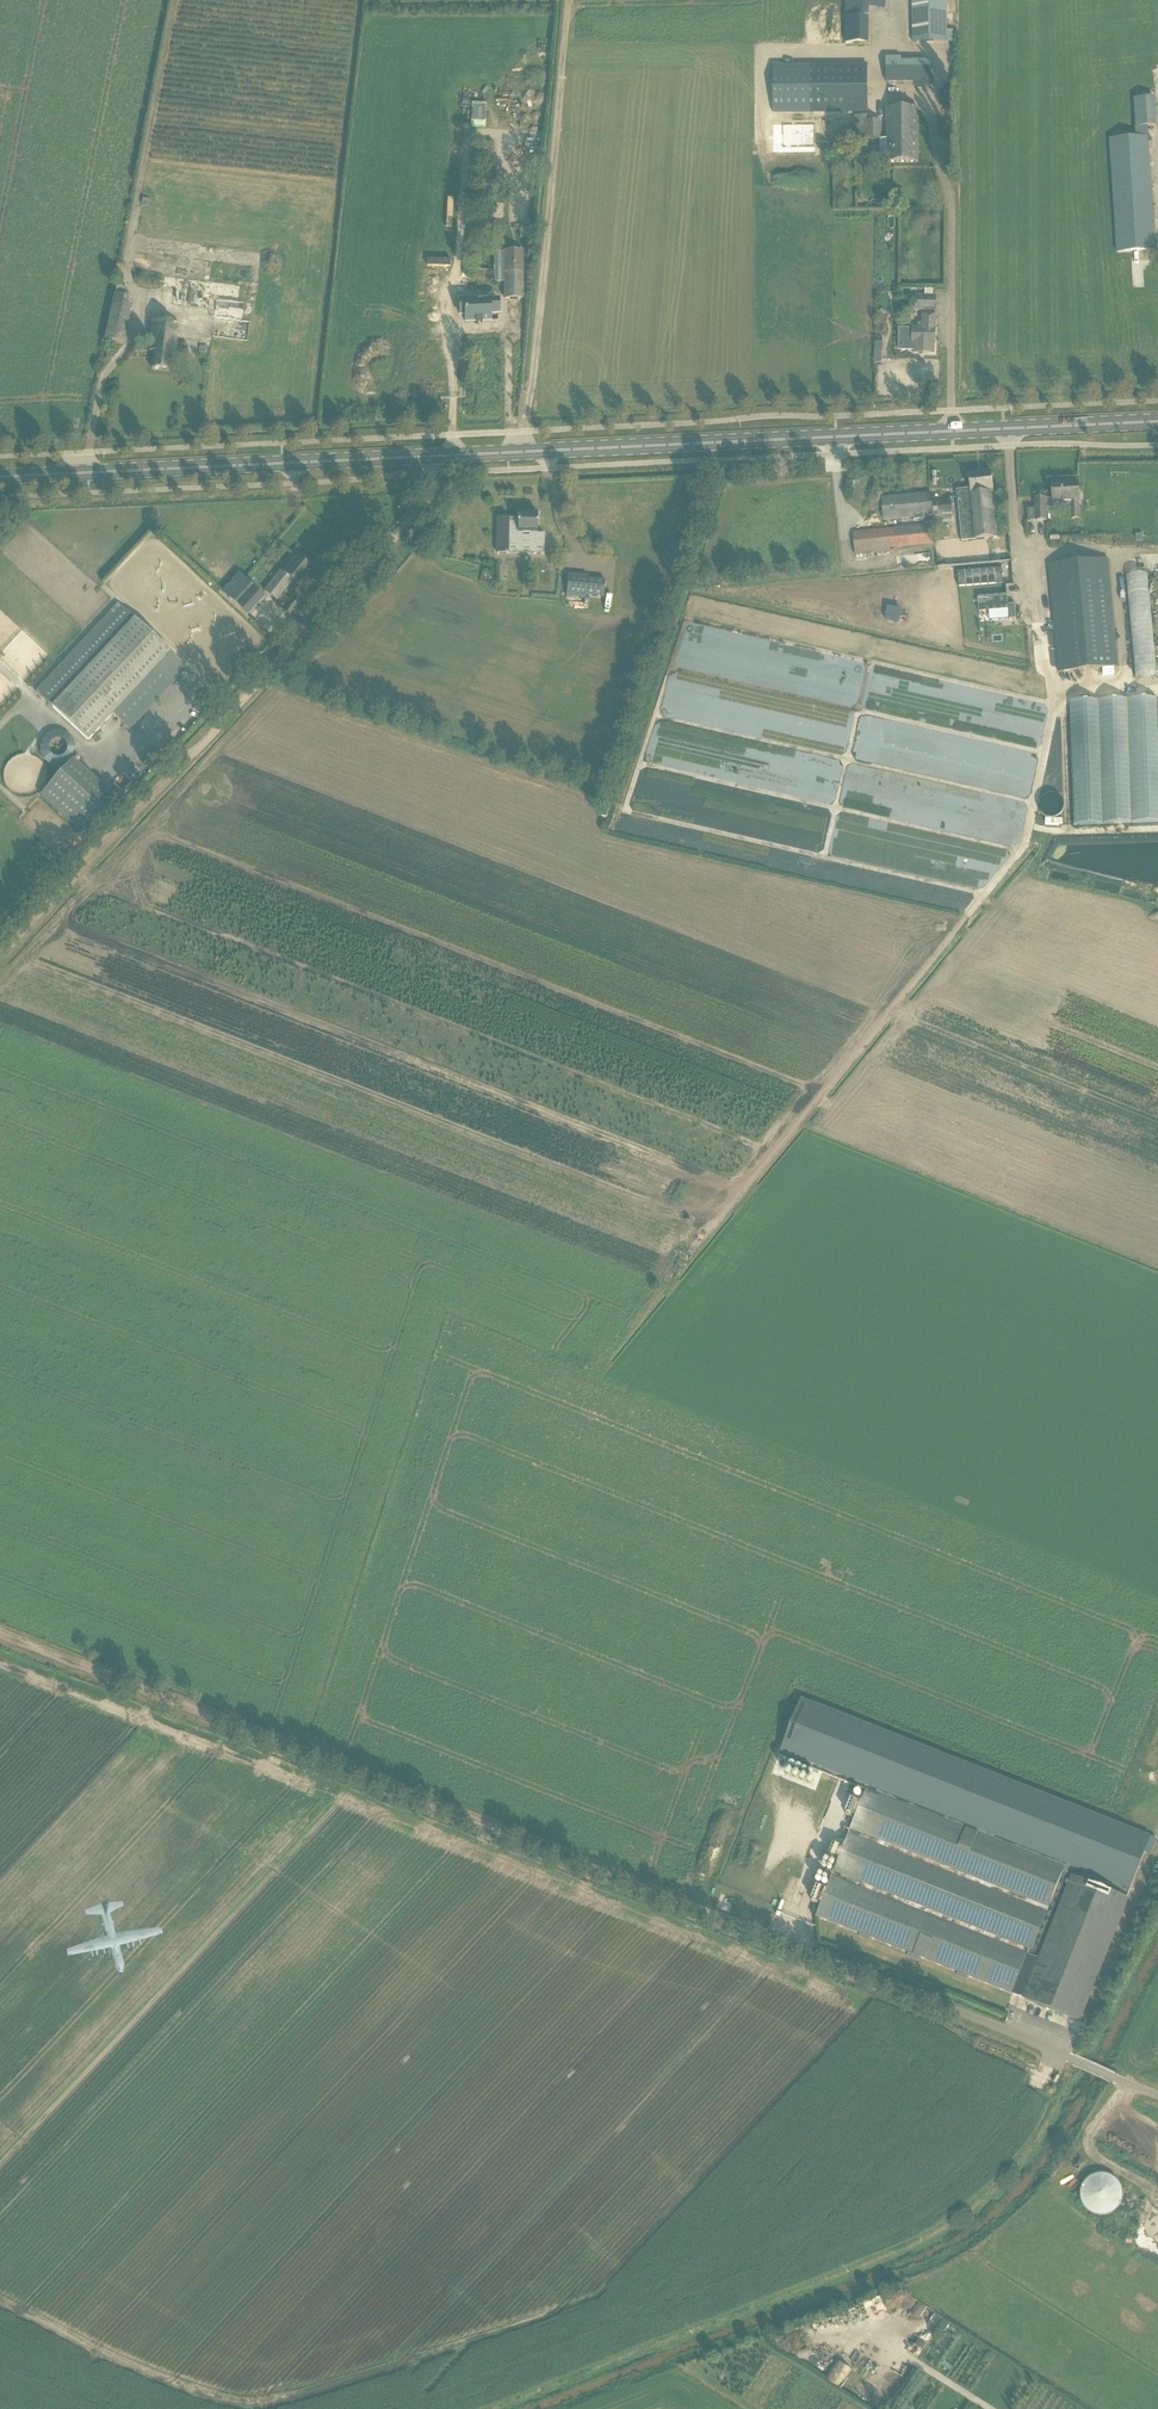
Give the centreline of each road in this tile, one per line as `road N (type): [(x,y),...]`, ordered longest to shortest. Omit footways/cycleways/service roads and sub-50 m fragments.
road 1 (track): [(0,1633),(1157,2096)]
road 2 (primary): [(65,474),(1157,421)]
road 3 (track): [(440,474),(419,513),(0,963)]

